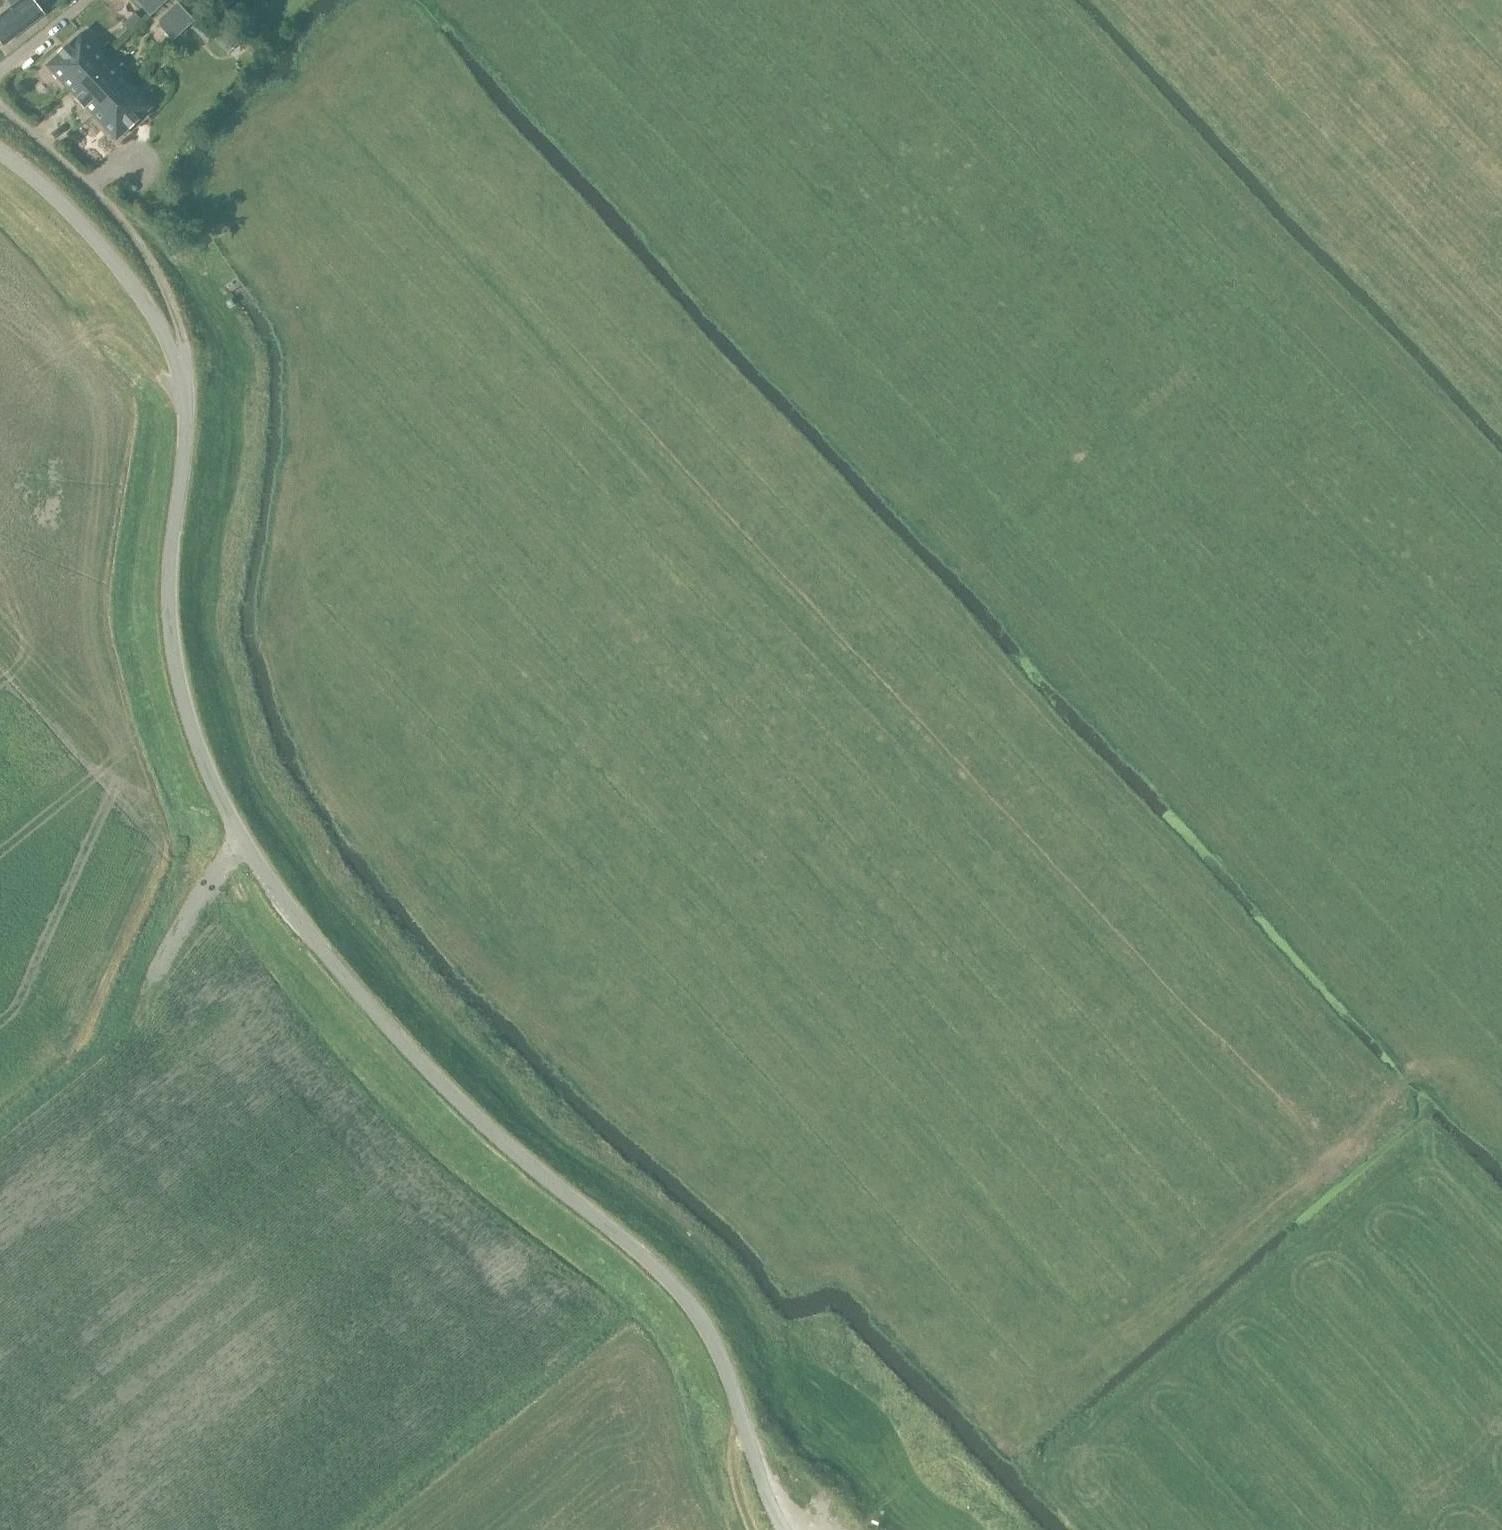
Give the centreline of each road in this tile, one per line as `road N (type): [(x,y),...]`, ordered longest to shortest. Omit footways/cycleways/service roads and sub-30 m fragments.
road 1 (unclassified): [(785,1529),(697,1309),(448,1091),(314,941),(253,857),(211,778),(175,665),(170,599),(185,447),(166,335),(78,218),(0,151)]
road 2 (track): [(111,210),(150,258),(166,296),(183,349),(178,378)]
road 3 (track): [(153,982),(217,870),(244,840)]
road 4 (track): [(111,210),(0,109)]

